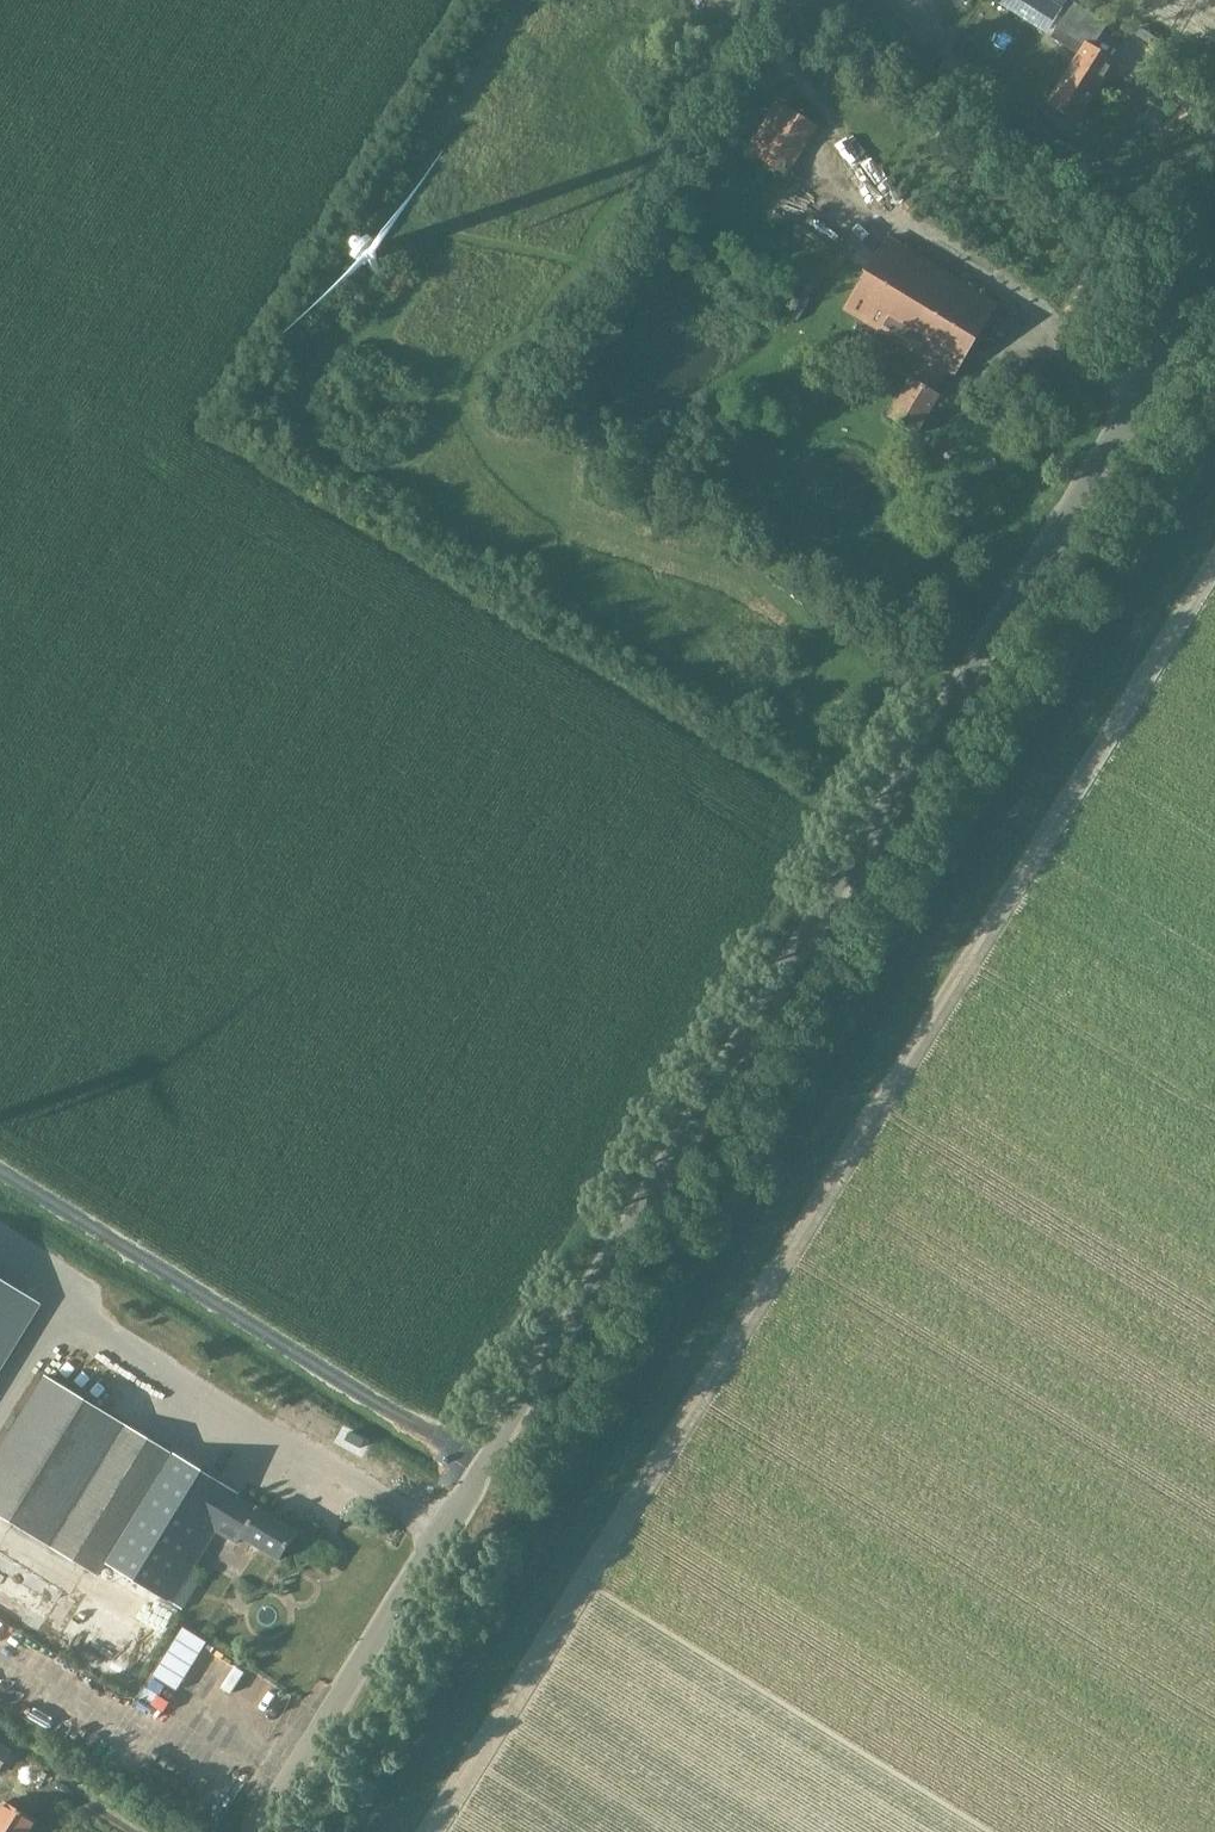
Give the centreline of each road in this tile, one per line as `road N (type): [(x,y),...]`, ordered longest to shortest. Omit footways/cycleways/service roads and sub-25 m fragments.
road 1 (unclassified): [(257,1831),(1214,271)]

